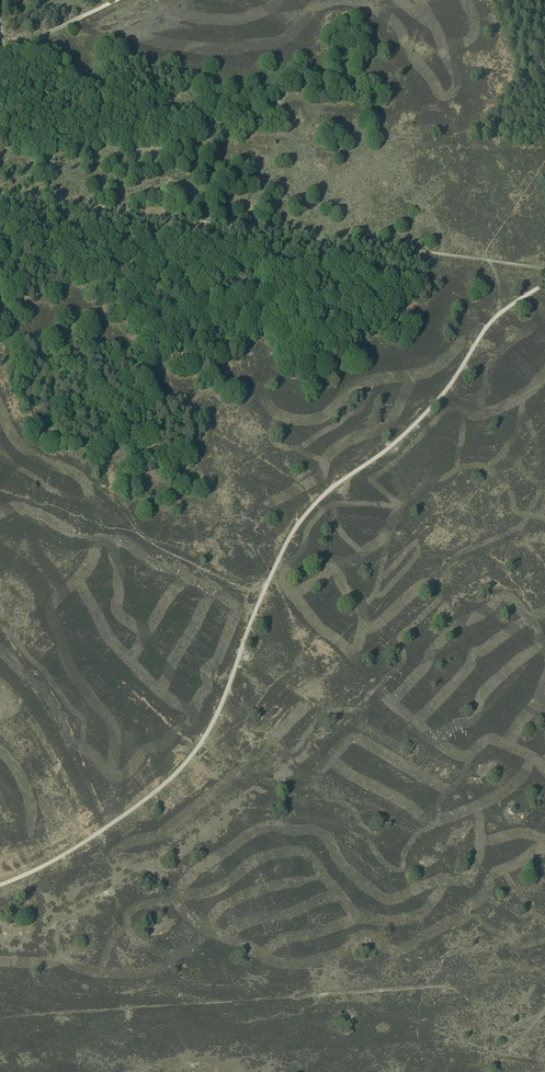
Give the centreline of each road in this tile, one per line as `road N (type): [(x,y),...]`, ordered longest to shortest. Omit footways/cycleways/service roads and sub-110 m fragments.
road 1 (track): [(0,194),(544,269)]
road 2 (track): [(0,886),(122,818),(182,767),(217,715),(265,587)]
road 3 (track): [(265,587),(300,521),(424,415),(498,315)]
road 4 (track): [(0,55),(116,0)]

